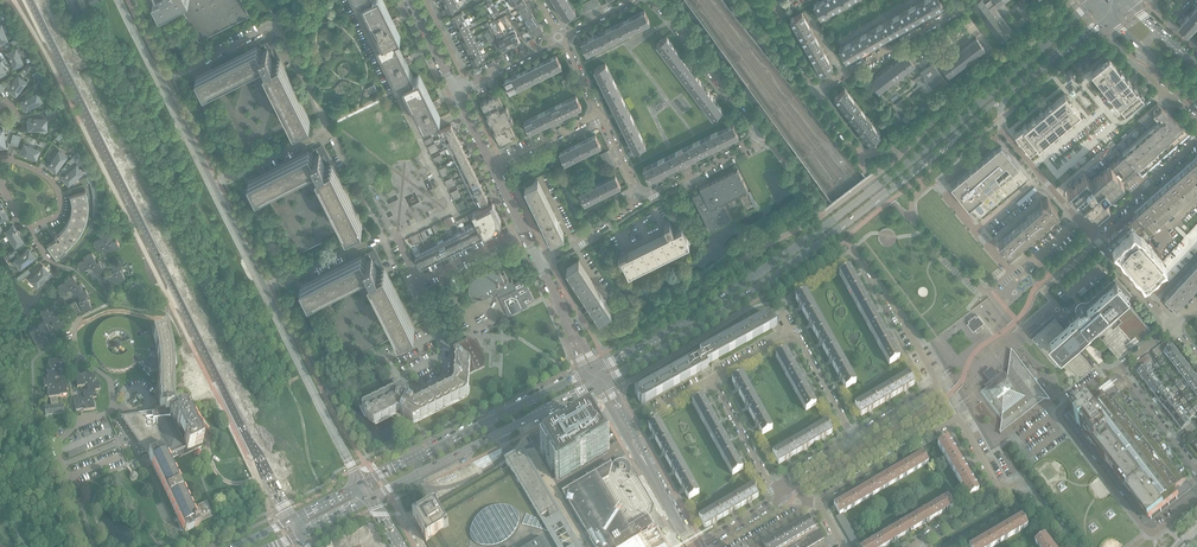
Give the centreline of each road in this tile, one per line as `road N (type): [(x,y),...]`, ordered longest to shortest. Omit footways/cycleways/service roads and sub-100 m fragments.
road 1 (secondary): [(1092,1),(796,250),(677,328),(597,369)]
road 2 (secondary): [(29,0),(291,519)]
road 3 (secondary): [(605,381),(802,256),(1006,93)]
road 4 (residential): [(160,83),(274,30),(326,131),(210,185)]
road 5 (residential): [(649,200),(763,142),(652,0)]
road 6 (residential): [(389,361),(437,333),(418,282),(524,230)]
road 7 (residential): [(1118,367),(1060,416),(1153,533)]
road 8 (secondary): [(363,484),(263,291)]
road 9 (residential): [(1010,273),(942,186),(1004,132)]
road 10 (residential): [(953,0),(958,9),(816,91)]
road 11 (residential): [(819,502),(958,417)]
road 12 (residential): [(0,160),(51,182),(60,207),(29,225),(5,191)]
road 13 (residential): [(937,388),(860,259)]
road 14 (residential): [(1196,140),(1092,235)]
road 15 (residential): [(713,379),(769,479),(784,487)]
road 16 (residential): [(1196,471),(1118,367)]
road 17 (secondary): [(1006,93),(1108,17)]
road 18 (residential): [(539,259),(649,200)]
road 19 (residential): [(491,164),(604,113)]
road 20 (residential): [(855,439),(791,334)]
road 21 (residential): [(1173,327),(1092,235)]

